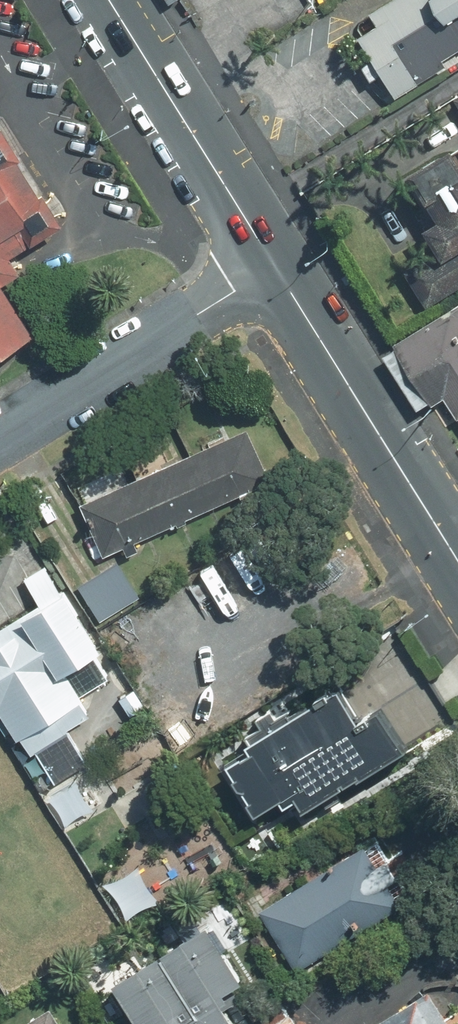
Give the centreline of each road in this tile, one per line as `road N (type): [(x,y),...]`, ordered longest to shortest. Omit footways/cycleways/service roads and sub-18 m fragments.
road 1 (primary): [(275,266),(457,562)]
road 2 (residential): [(275,266),(0,437)]
road 3 (primary): [(110,0),(275,266)]

